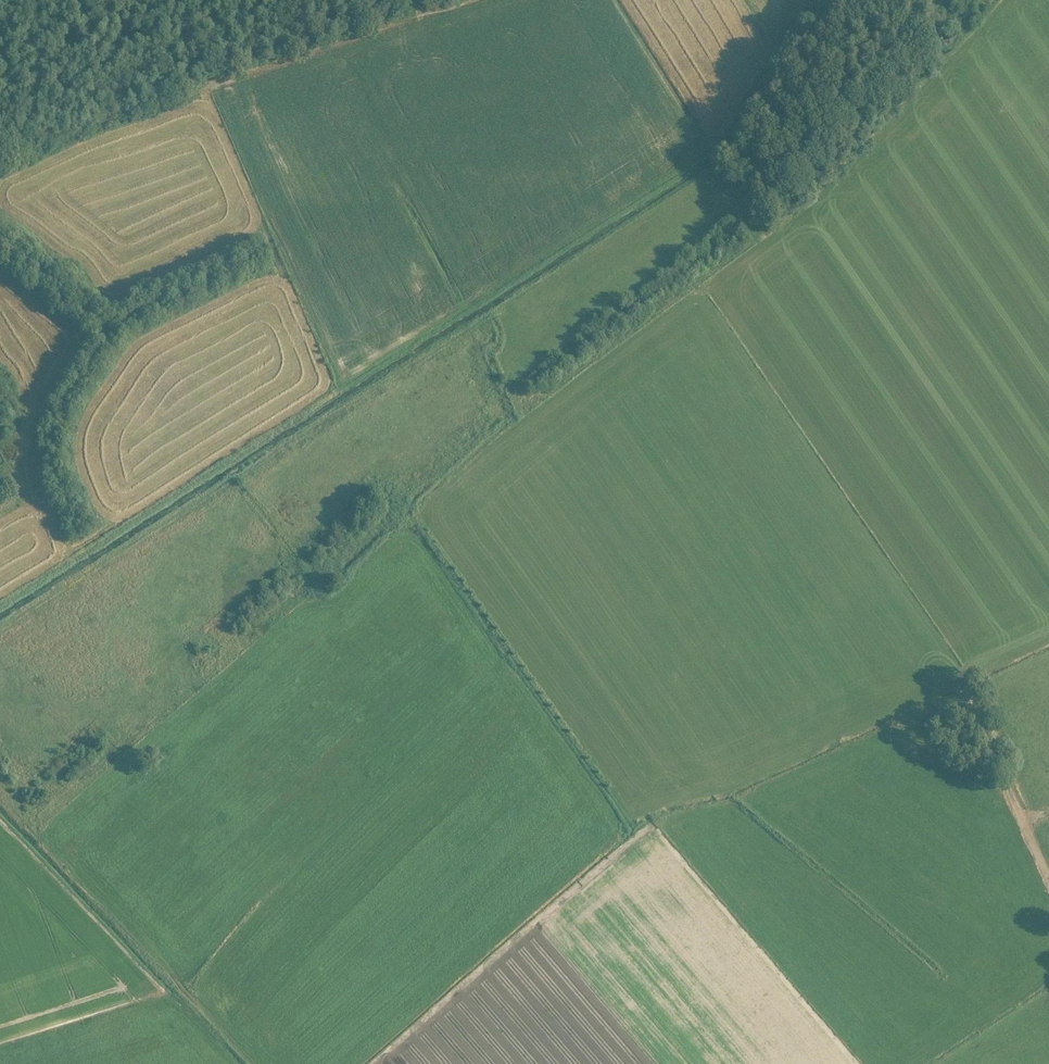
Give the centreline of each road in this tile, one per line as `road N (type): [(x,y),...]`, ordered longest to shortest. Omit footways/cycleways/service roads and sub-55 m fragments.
road 1 (track): [(214,85),(421,14)]

